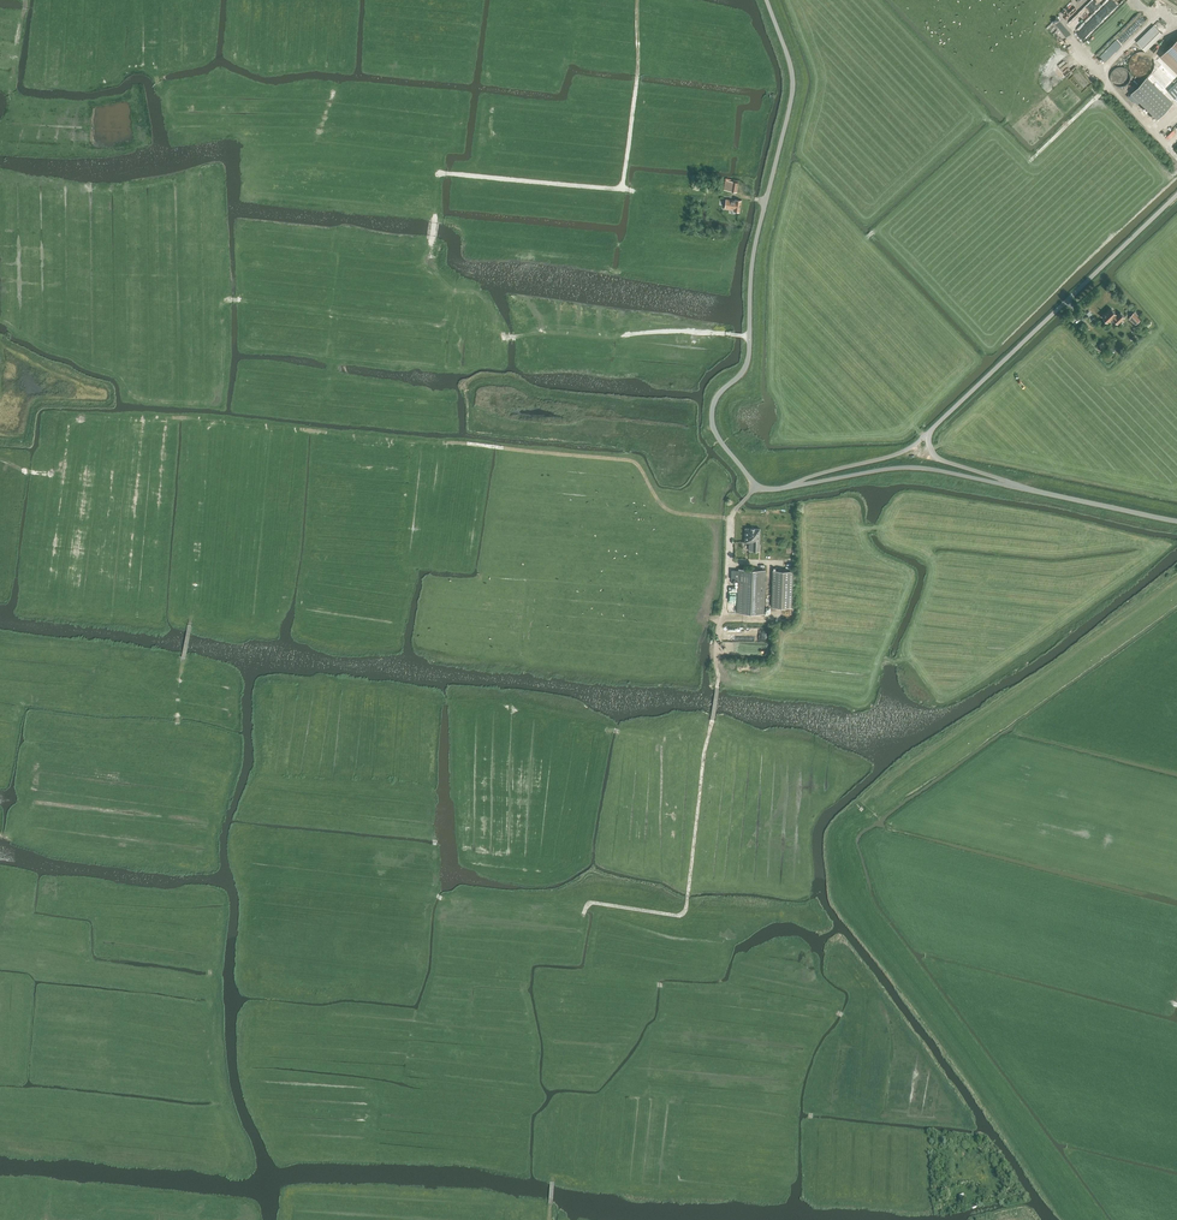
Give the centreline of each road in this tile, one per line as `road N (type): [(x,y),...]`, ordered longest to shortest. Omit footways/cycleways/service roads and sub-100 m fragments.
road 1 (track): [(145,417),(625,460),(635,462),(675,513),(730,519)]
road 2 (unclassified): [(790,487),(755,487),(712,426),(717,395),(747,362),(753,253),(794,87),(766,0)]
road 3 (unclassified): [(930,432),(1176,196)]
road 4 (track): [(584,915),(589,904),(685,912),(718,685)]
road 5 (unclassified): [(1015,485),(911,468),(790,487)]
road 6 (track): [(624,188),(638,0)]
road 7 (unclassified): [(1015,485),(1176,521)]
road 8 (unclassified): [(790,487),(904,451),(930,432)]
road 9 (track): [(729,565),(718,685)]

